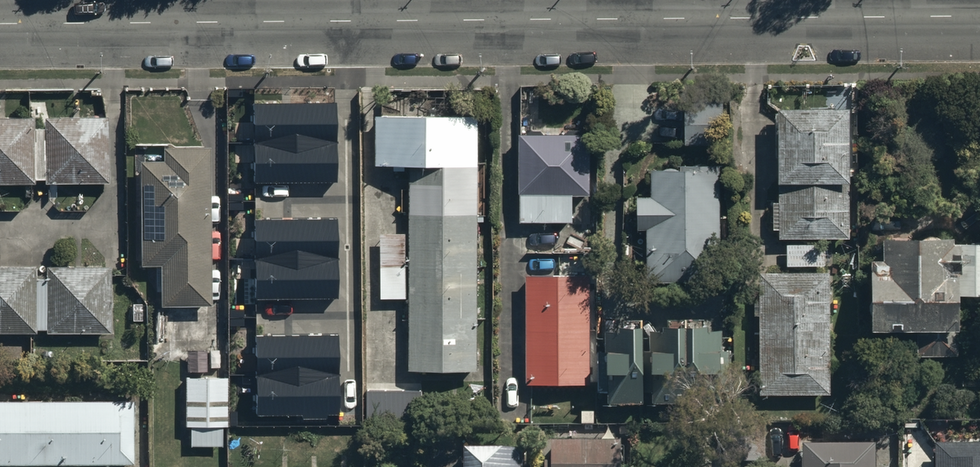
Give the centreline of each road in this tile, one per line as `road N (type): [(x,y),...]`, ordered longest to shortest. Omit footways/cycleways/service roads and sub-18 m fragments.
road 1 (secondary): [(0,21),(979,16)]

